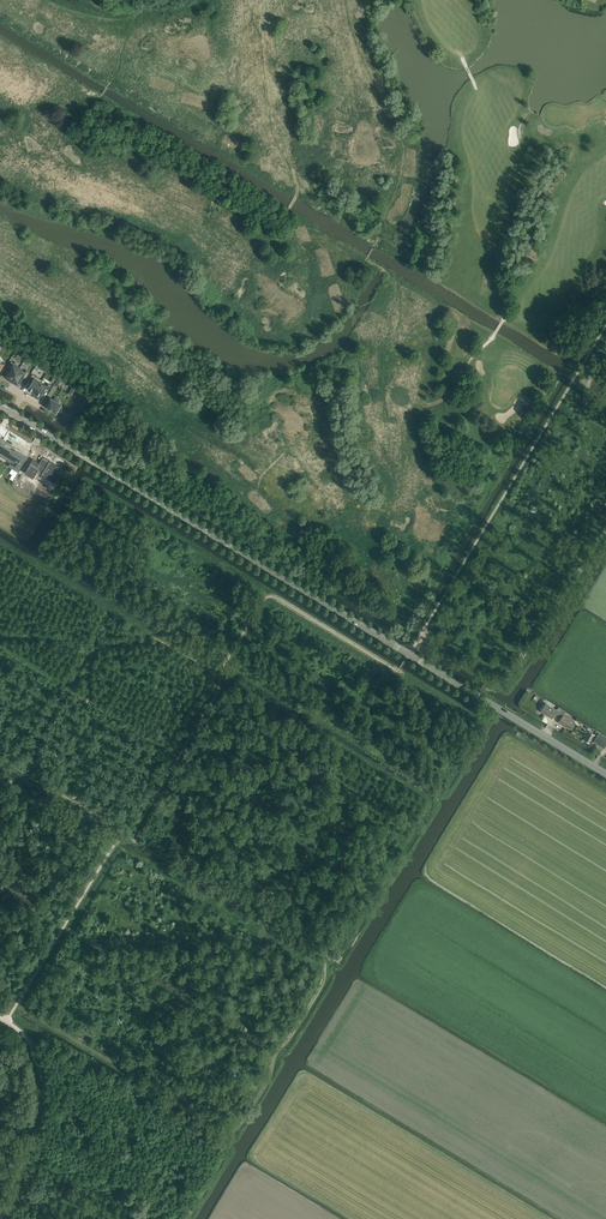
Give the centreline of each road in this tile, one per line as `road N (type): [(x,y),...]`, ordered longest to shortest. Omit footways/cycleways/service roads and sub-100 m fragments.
road 1 (tertiary): [(605,774),(0,405)]

